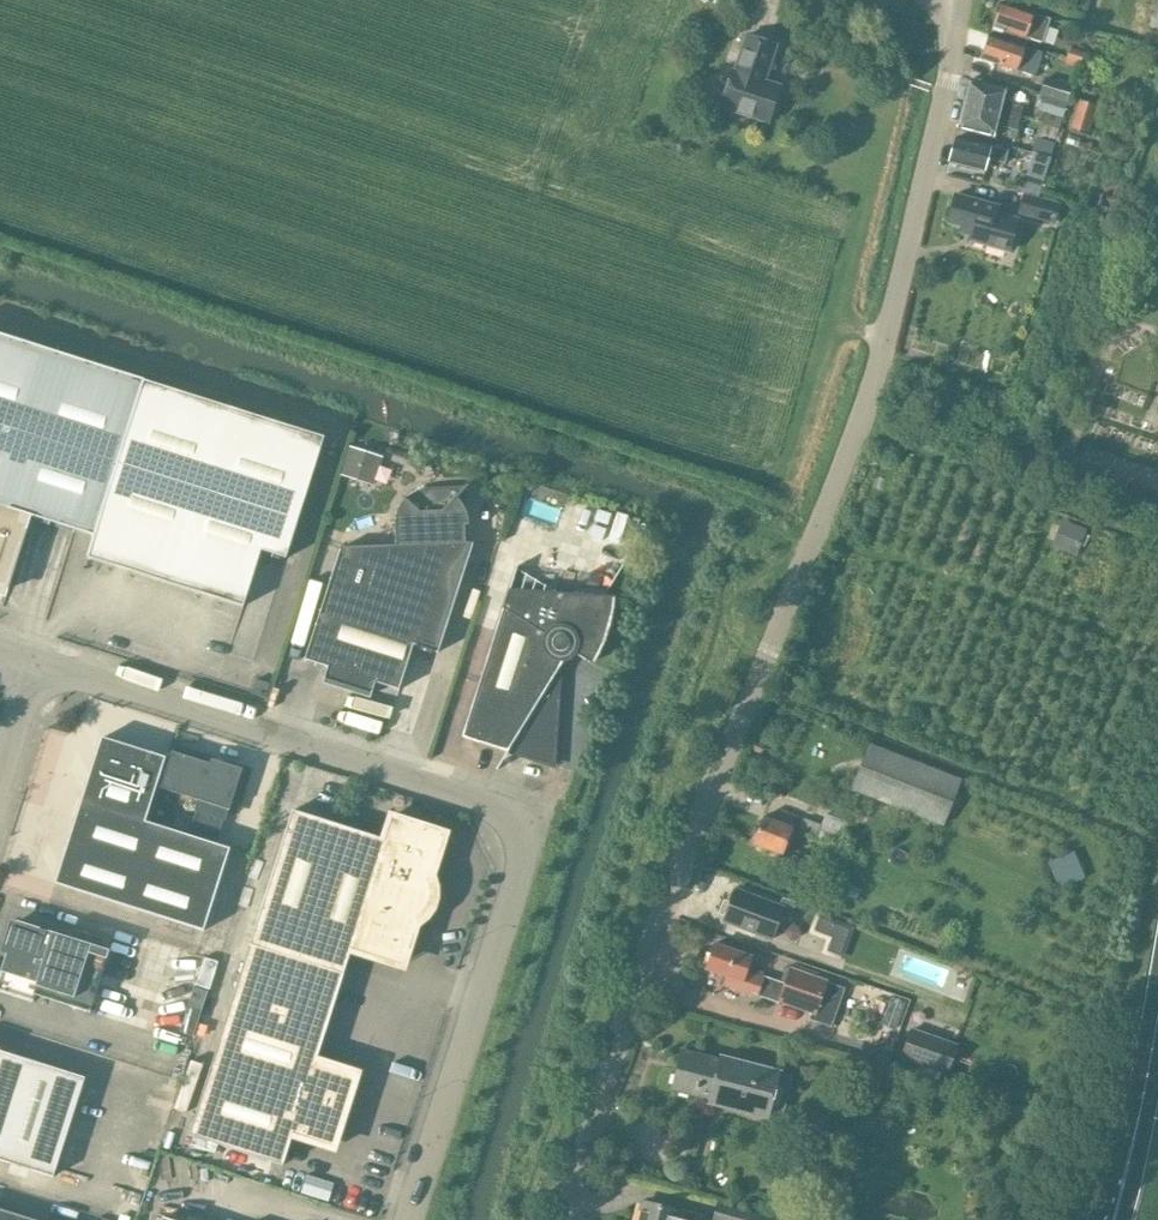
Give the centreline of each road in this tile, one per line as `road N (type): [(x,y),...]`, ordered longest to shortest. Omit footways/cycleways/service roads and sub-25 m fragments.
road 1 (unclassified): [(563,1219),(638,974),(823,519),(887,339),(960,0)]
road 2 (unclassified): [(410,1219),(524,860),(520,829),(490,805),(38,662)]
road 3 (secondary): [(1127,1180),(1157,1022)]
road 4 (unclassified): [(0,778),(38,662)]

